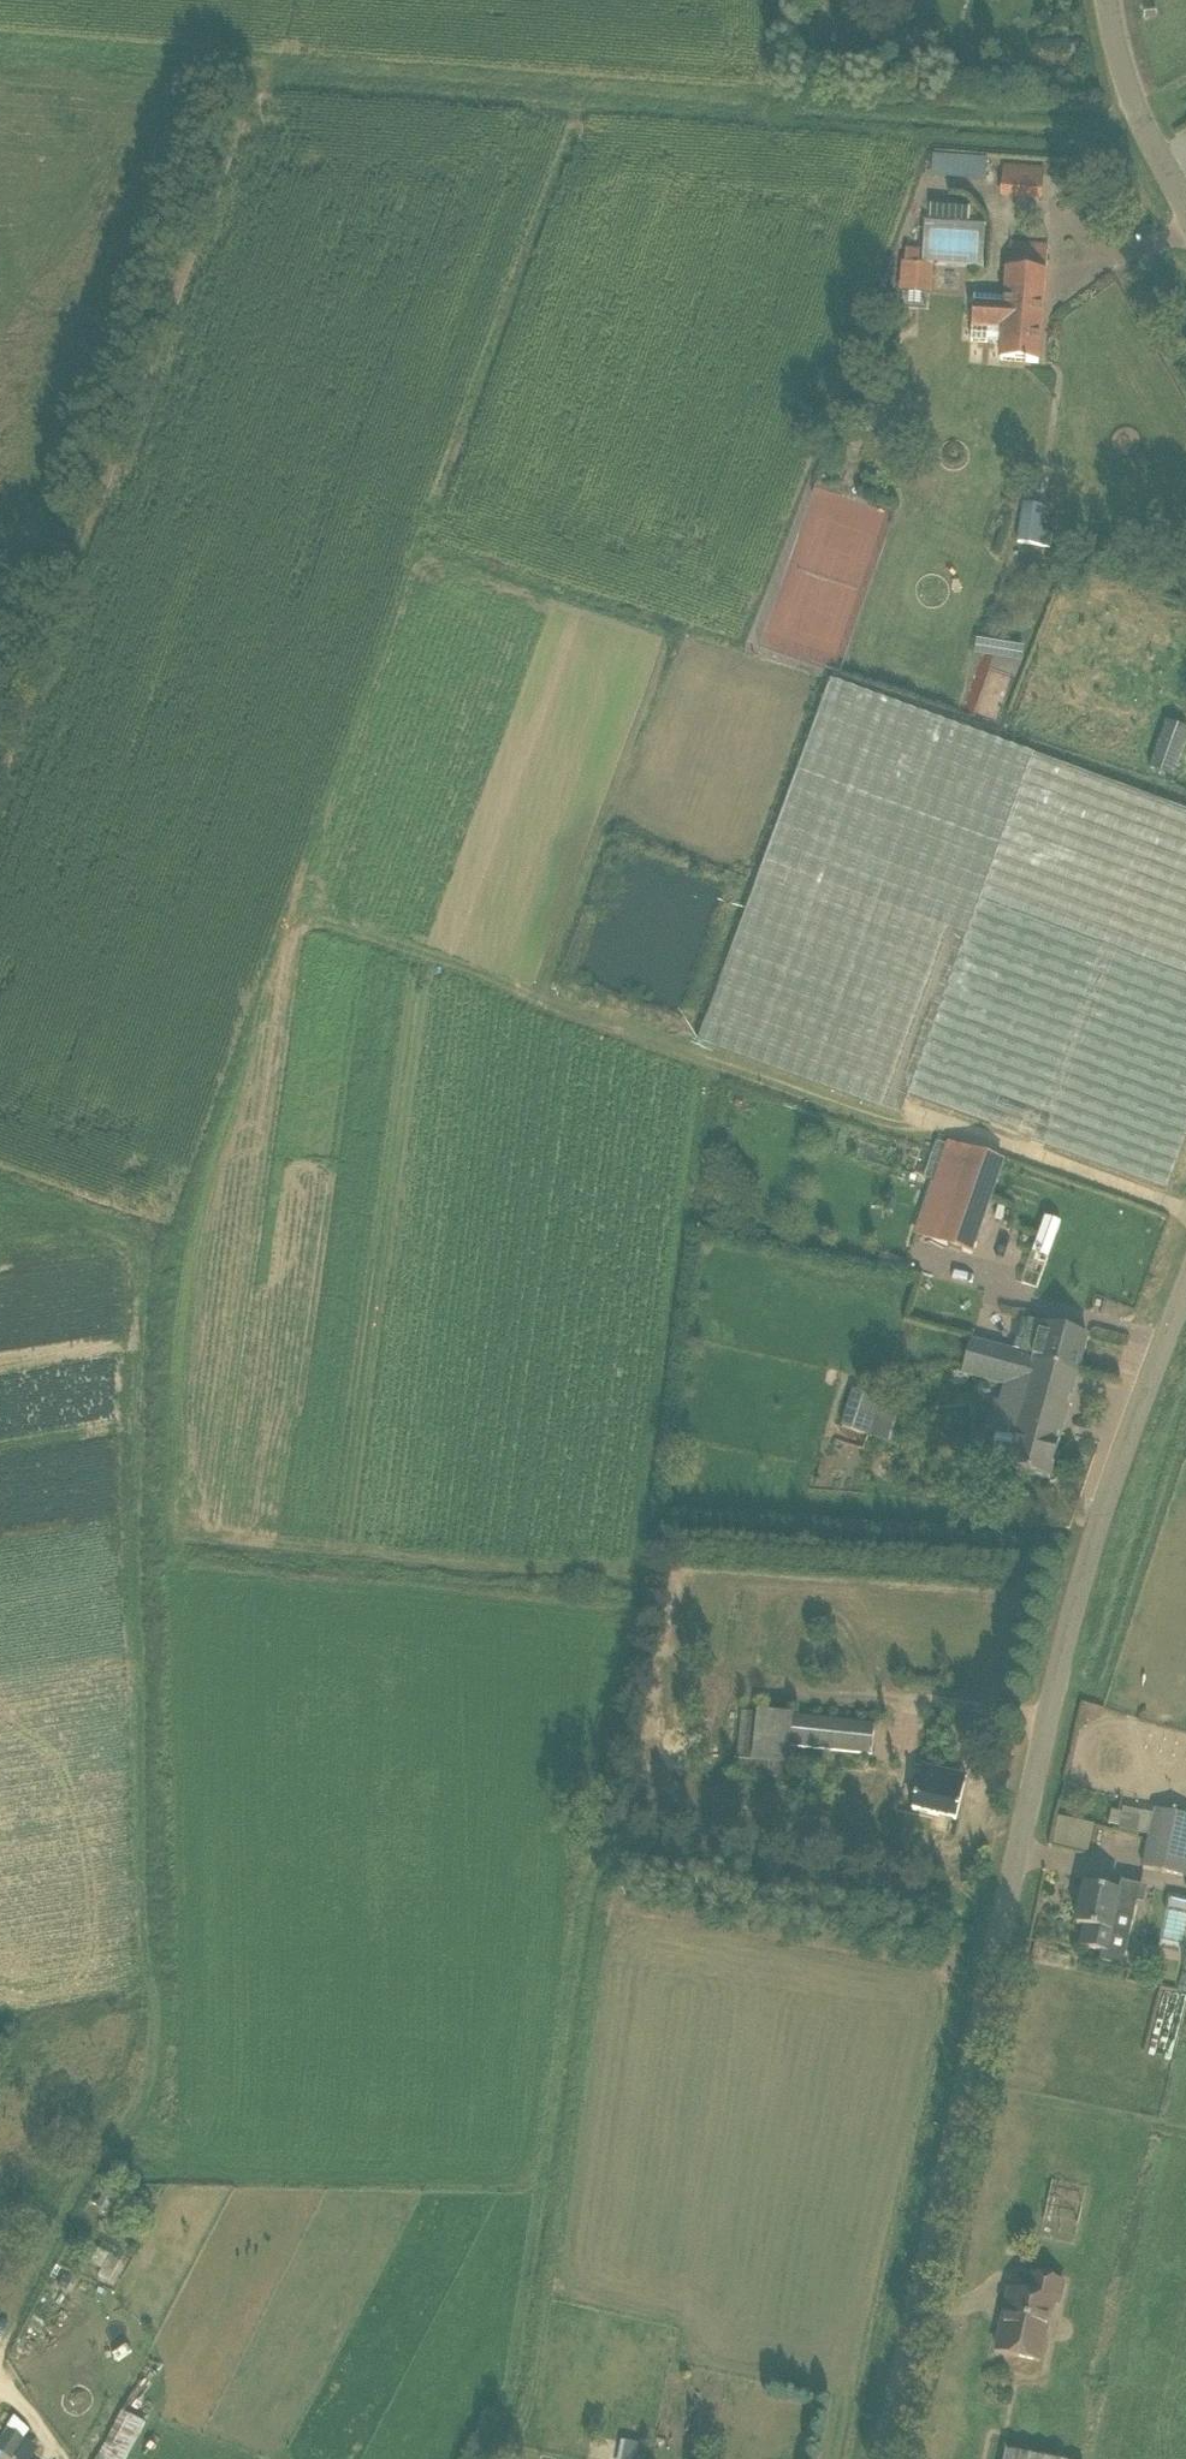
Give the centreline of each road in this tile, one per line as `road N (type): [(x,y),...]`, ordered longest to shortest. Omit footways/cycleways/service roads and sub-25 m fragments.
road 1 (unclassified): [(870,2458),(1076,1542),(1155,1392),(1185,1306)]
road 2 (track): [(0,2350),(83,2180),(141,2108),(156,2039),(143,1601),(136,1585),(112,1583),(0,1606)]
road 3 (unclassified): [(1185,204),(1148,135),(1113,38),(1108,0)]
road 4 (track): [(1185,387),(1118,264)]

